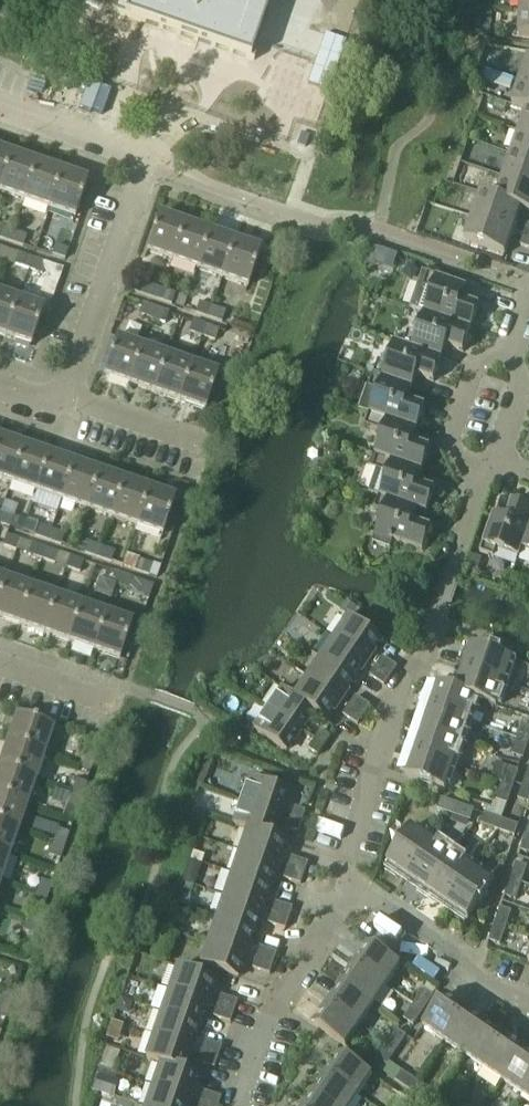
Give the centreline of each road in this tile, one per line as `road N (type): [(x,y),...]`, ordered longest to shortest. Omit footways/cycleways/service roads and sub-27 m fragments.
road 1 (residential): [(347,884),(381,741),(482,482)]
road 2 (residential): [(68,399),(145,159),(0,108)]
road 3 (residential): [(232,1105),(347,884)]
road 4 (residential): [(528,1000),(463,966),(347,884)]
road 5 (residential): [(513,355),(478,370),(455,438),(462,466),(482,482)]
road 6 (residential): [(203,441),(68,399)]

